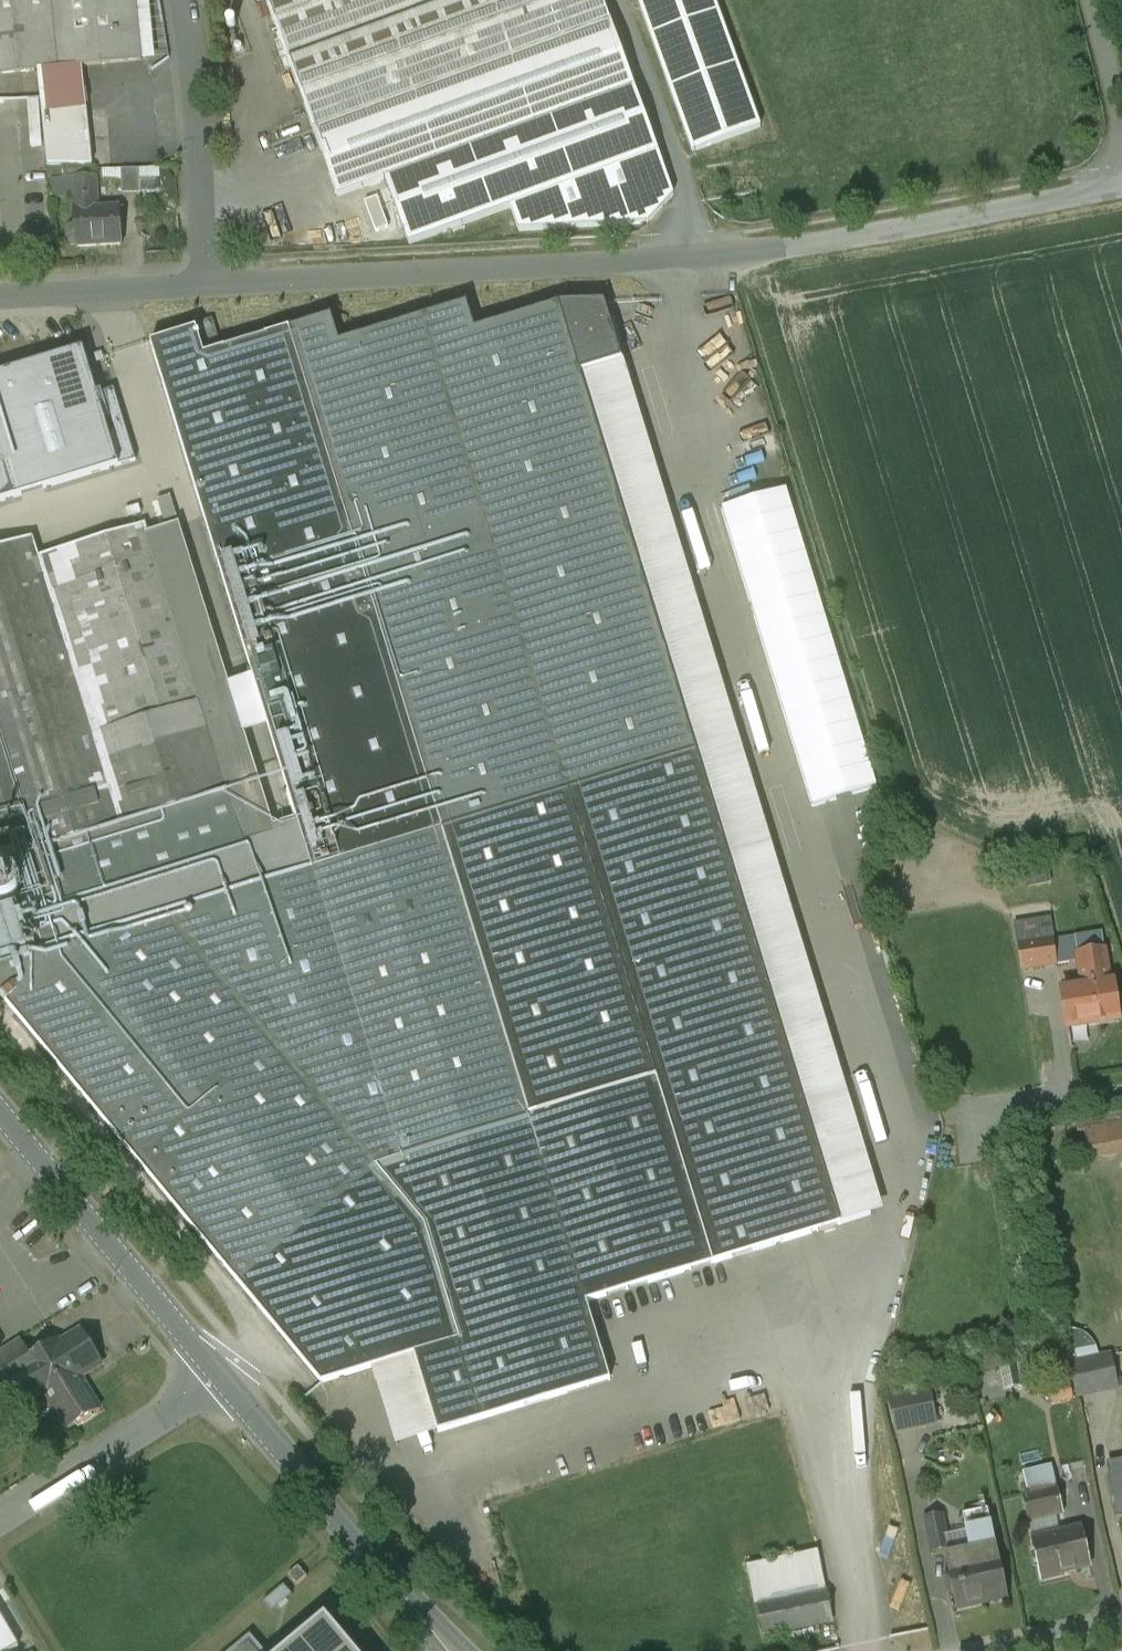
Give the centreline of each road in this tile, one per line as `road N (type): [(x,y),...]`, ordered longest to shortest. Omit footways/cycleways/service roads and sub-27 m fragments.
road 1 (residential): [(206,285),(671,260),(870,235),(1121,185)]
road 2 (tertiary): [(219,1378),(451,1650)]
road 3 (tertiary): [(0,1109),(219,1378)]
road 4 (residential): [(182,0),(206,285)]
road 5 (residential): [(0,1518),(219,1378)]
road 6 (residential): [(0,296),(206,285)]
road 7 (unclassified): [(1121,1092),(1022,1109),(979,1133)]
road 8 (unclassified): [(1121,1621),(994,1650)]

